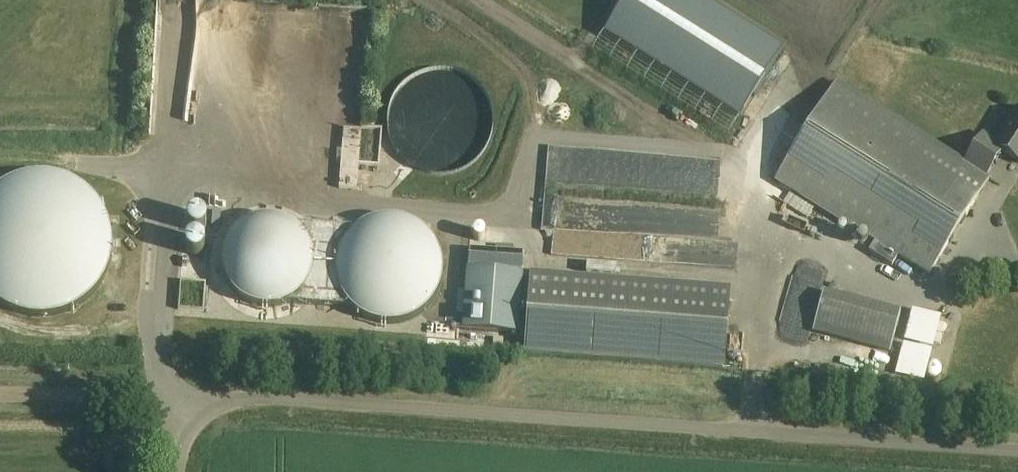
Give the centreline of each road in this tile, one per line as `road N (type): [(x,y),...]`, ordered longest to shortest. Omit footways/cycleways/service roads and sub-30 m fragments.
road 1 (unclassified): [(178,471),(198,423),(255,398),(1017,451)]
road 2 (track): [(225,406),(0,396)]

